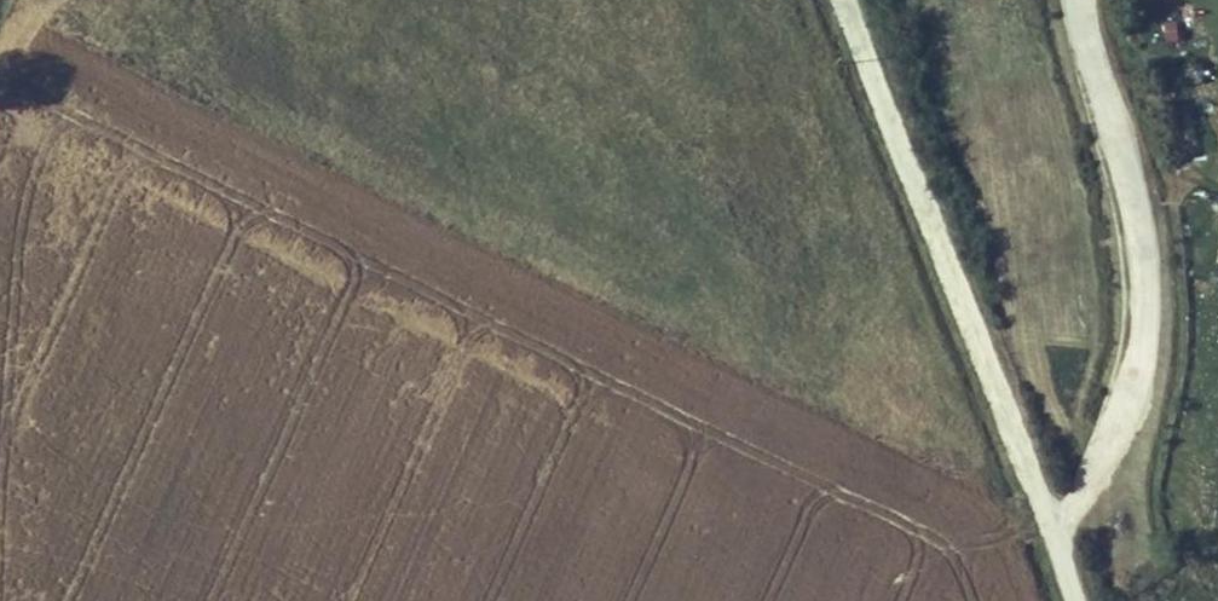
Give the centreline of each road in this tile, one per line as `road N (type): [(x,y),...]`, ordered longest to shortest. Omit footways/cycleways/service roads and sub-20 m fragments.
road 1 (unclassified): [(850,0),(1080,600)]

